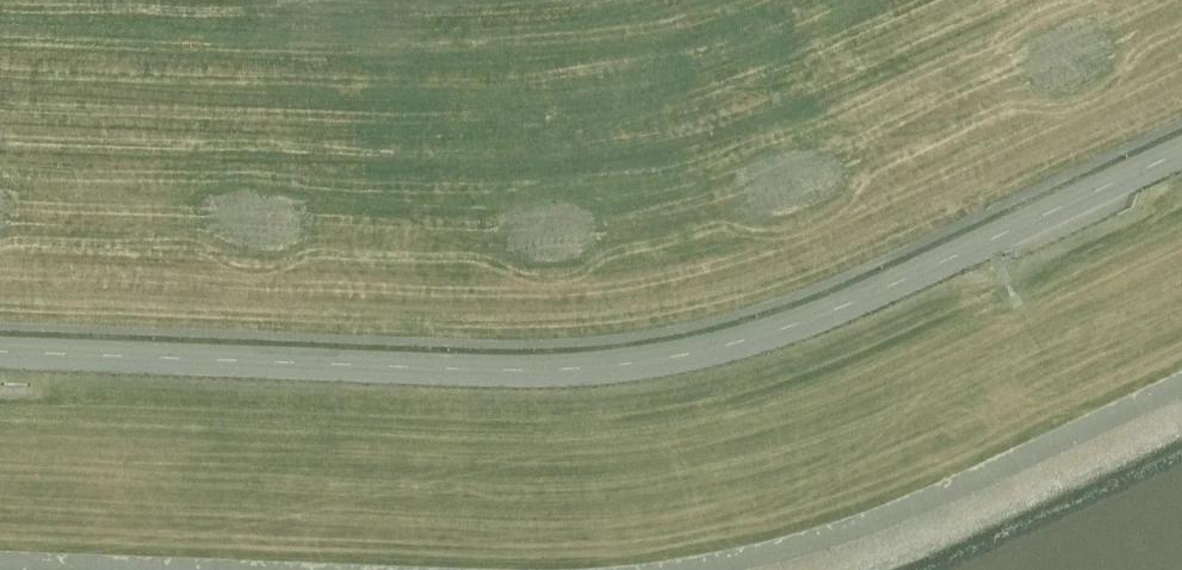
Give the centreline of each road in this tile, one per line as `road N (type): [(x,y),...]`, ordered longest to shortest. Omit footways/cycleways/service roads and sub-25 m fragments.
road 1 (residential): [(0,361),(509,377),(708,361),(862,309),(1181,162)]
road 2 (track): [(1181,393),(880,527),(705,569)]

